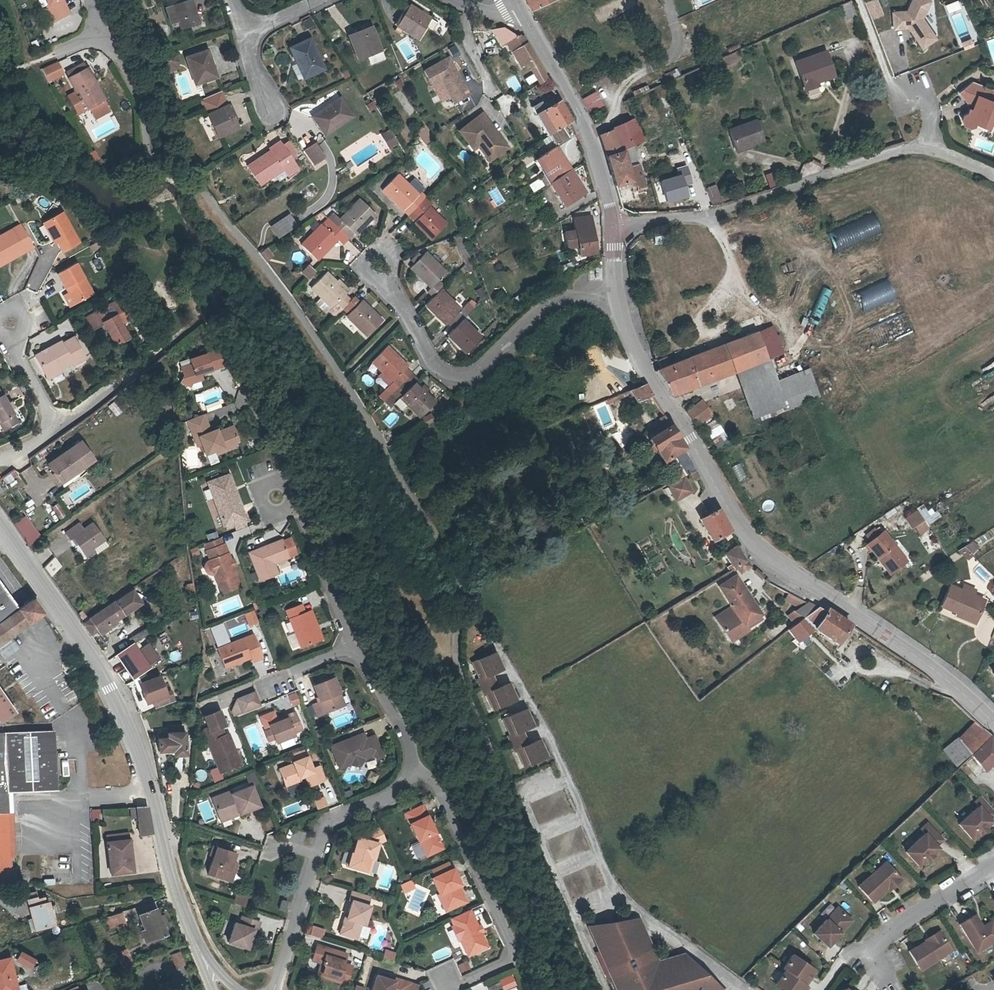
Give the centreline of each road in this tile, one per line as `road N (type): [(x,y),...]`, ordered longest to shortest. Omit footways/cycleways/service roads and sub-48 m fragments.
road 1 (tertiary): [(613,223),(617,302),(632,344),(739,525),(770,558),(942,675),(993,725)]
road 2 (secondary): [(194,944),(119,705),(0,529)]
road 3 (unclassified): [(745,989),(616,897),(502,652)]
road 4 (residential): [(613,223),(702,217),(903,149),(932,147),(993,174)]
road 5 (residential): [(412,766),(435,785),(512,957),(445,986)]
road 6 (residential): [(275,989),(327,827),(390,797),(412,766)]
road 7 (tertiary): [(516,6),(585,134),(613,223)]
road 8 (residential): [(56,431),(196,317),(181,281)]
road 9 (residential): [(353,649),(296,517),(275,495)]
road 10 (residential): [(993,866),(856,956)]
road 11 (track): [(702,217),(719,232),(747,293),(799,340)]
road 12 (residential): [(412,766),(406,736),(353,649)]
road 13 (residential): [(9,320),(11,343),(56,431)]

